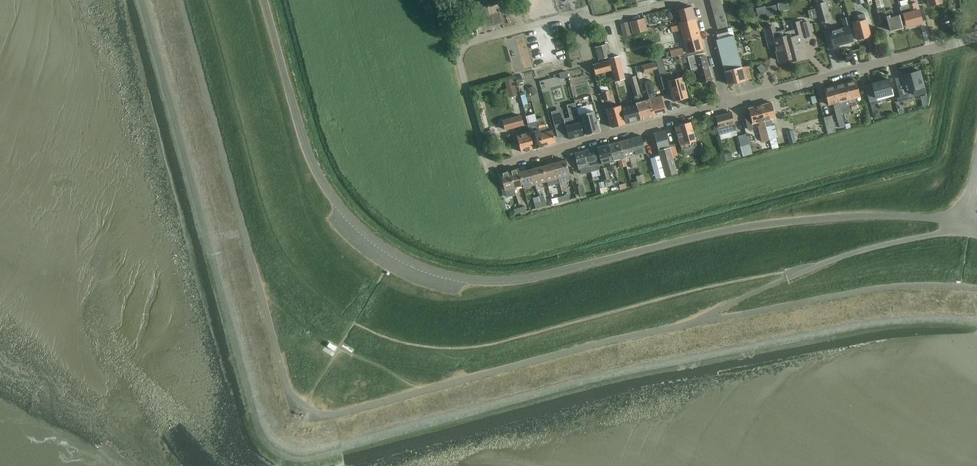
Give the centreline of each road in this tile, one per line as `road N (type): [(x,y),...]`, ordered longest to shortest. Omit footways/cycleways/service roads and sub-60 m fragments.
road 1 (unclassified): [(970,223),(827,218),(691,239),(522,280),(470,282),(429,273),(368,237),(317,174),(264,0)]
road 2 (residential): [(577,26),(556,20),(471,42),(460,61),(491,164),(606,136)]
road 3 (residential): [(726,105),(976,36)]
road 4 (residential): [(606,136),(726,105)]

